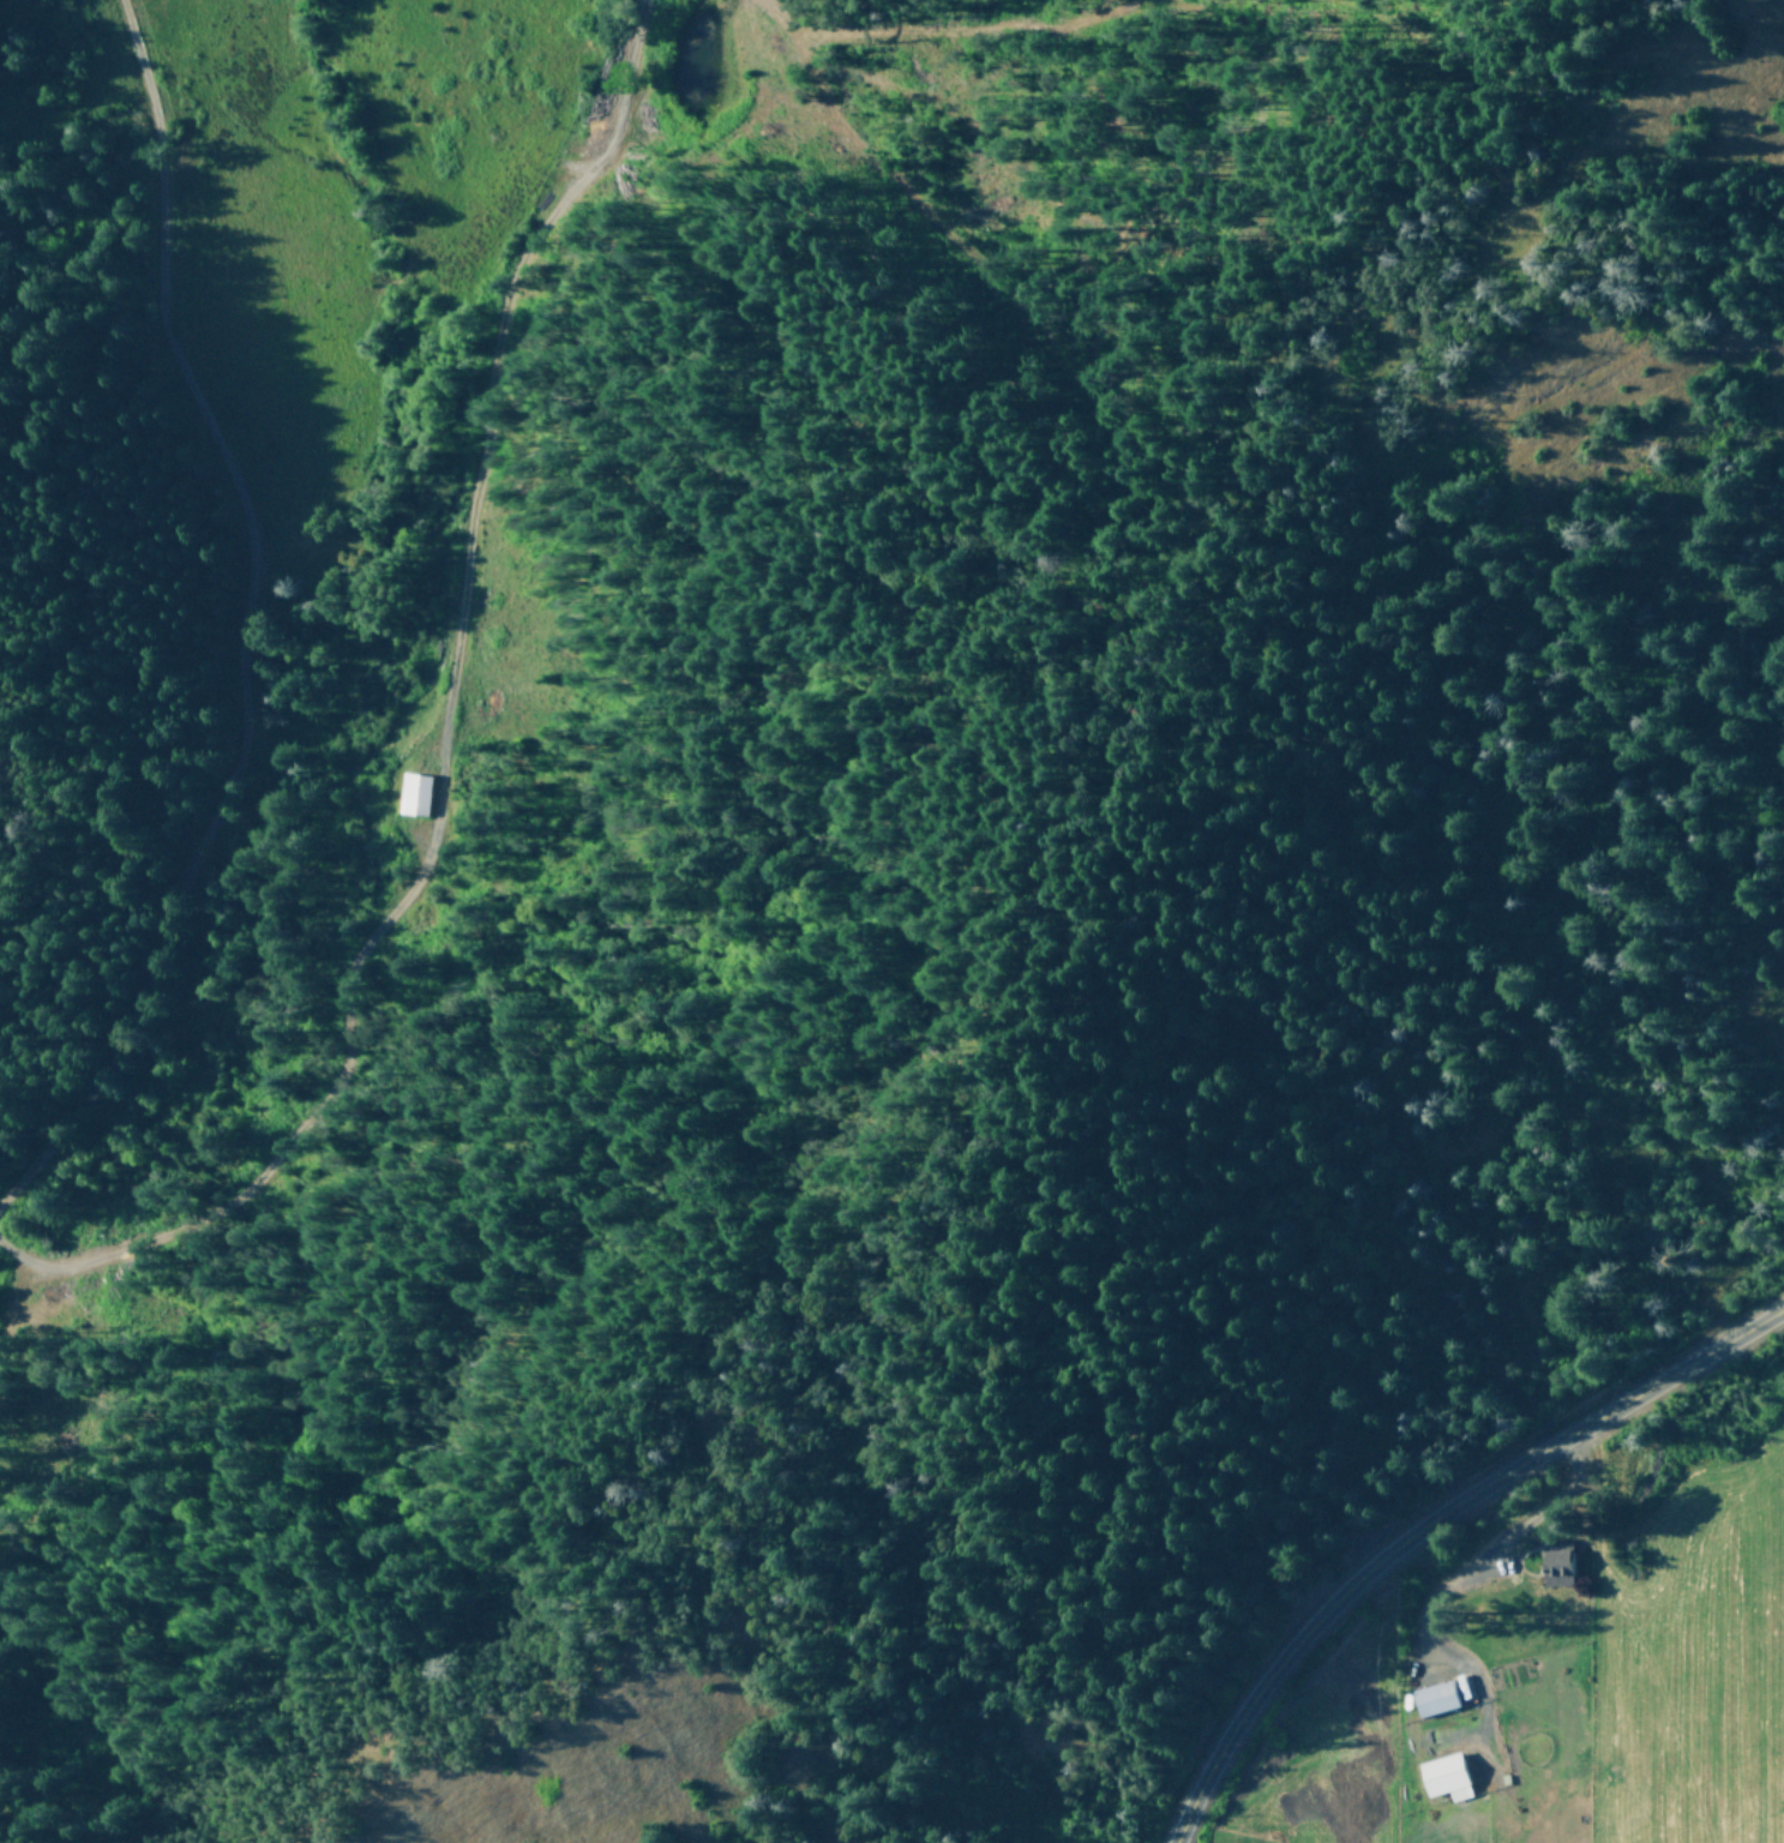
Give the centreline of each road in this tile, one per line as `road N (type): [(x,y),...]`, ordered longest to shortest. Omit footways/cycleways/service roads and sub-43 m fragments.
road 1 (residential): [(77,0),(167,395),(202,599),(229,655),(236,810),(173,1063),(138,1134),(0,1251)]
road 2 (tertiary): [(1162,1842),(1247,1692),(1372,1565),(1579,1427),(1783,1309)]

